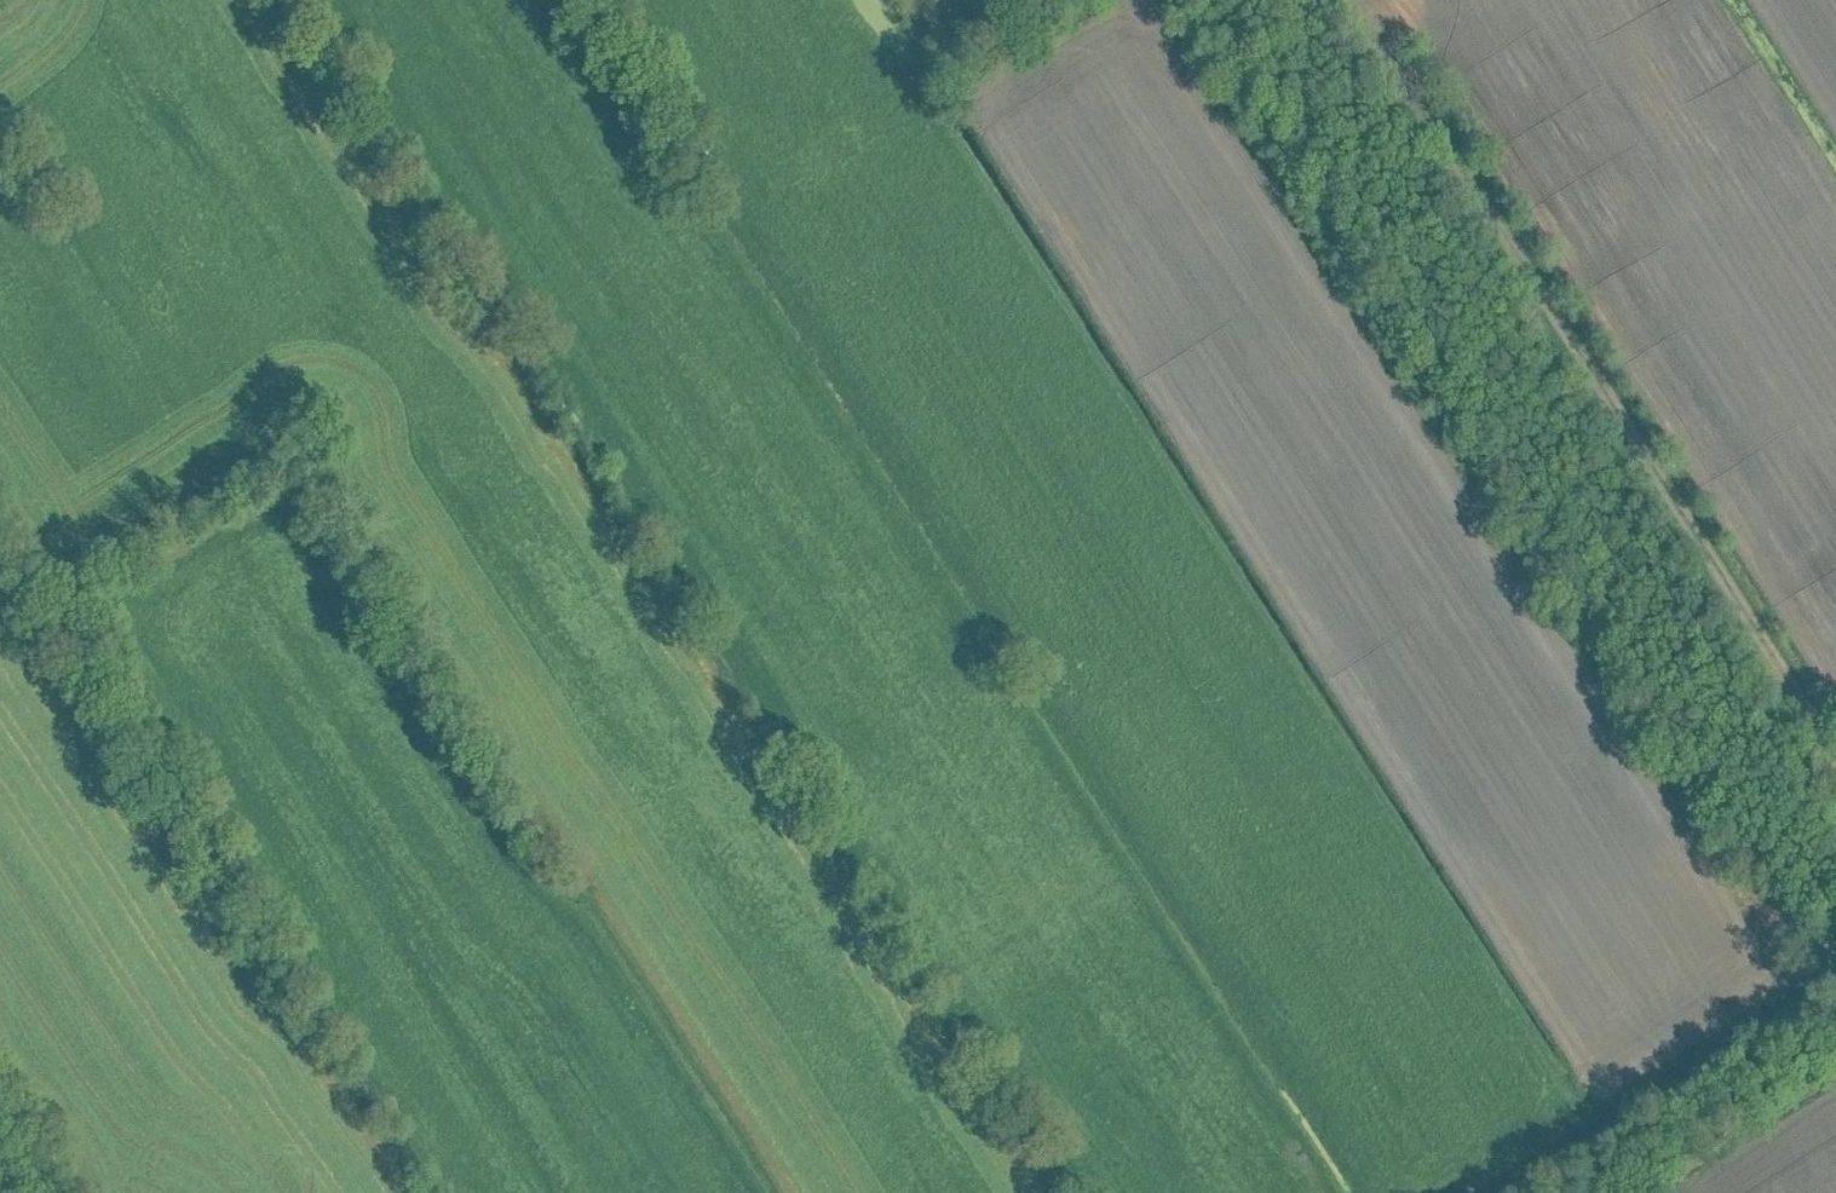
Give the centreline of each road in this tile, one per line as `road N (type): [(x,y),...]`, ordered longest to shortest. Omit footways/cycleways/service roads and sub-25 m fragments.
road 1 (track): [(1354,0),(1835,754)]

